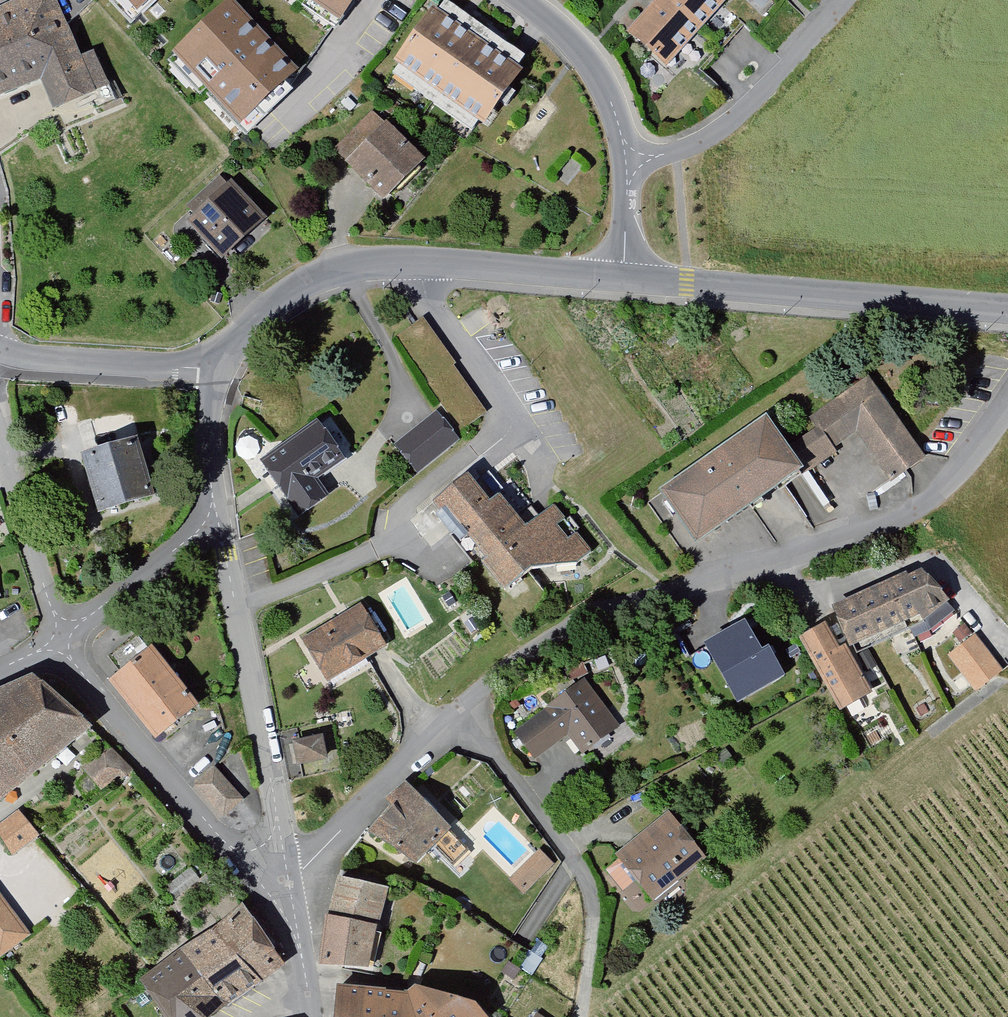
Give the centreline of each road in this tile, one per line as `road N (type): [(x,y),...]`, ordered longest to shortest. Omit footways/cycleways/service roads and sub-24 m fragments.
road 1 (residential): [(462,715),(582,616),(907,516),(969,463),(1007,404)]
road 2 (residential): [(236,609),(375,548),(497,429),(497,397),(432,305),(421,262)]
road 3 (tertiary): [(1007,310),(623,278)]
road 4 (residential): [(462,715),(581,868),(593,914),(579,1016)]
road 5 (residential): [(290,881),(229,847),(81,672),(61,638)]
road 6 (residential): [(632,178),(705,145),(759,101),(844,0)]
road 7 (residential): [(290,881),(236,609)]
road 8 (tertiary): [(421,262),(343,268),(309,284),(242,338),(220,371)]
road 9 (residential): [(290,881),(462,715)]
road 10 (residential): [(61,638),(0,414)]
road 11 (unclassified): [(632,178),(630,140),(580,44),(516,0)]
road 12 (tertiary): [(220,371),(0,357)]
road 13 (residential): [(216,505),(186,539),(61,638)]
road 14 (tertiary): [(623,278),(421,262)]
road 15 (residential): [(315,1016),(290,881)]
road 16 (residential): [(216,505),(209,436),(220,371)]

